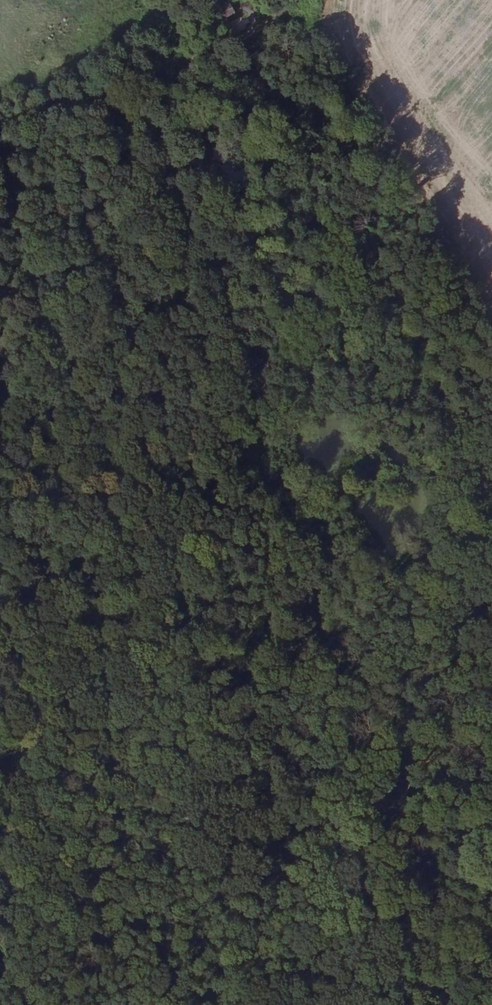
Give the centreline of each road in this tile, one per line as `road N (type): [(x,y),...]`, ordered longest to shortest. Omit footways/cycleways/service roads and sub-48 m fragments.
road 1 (track): [(0,132),(98,104),(262,32),(292,0)]

